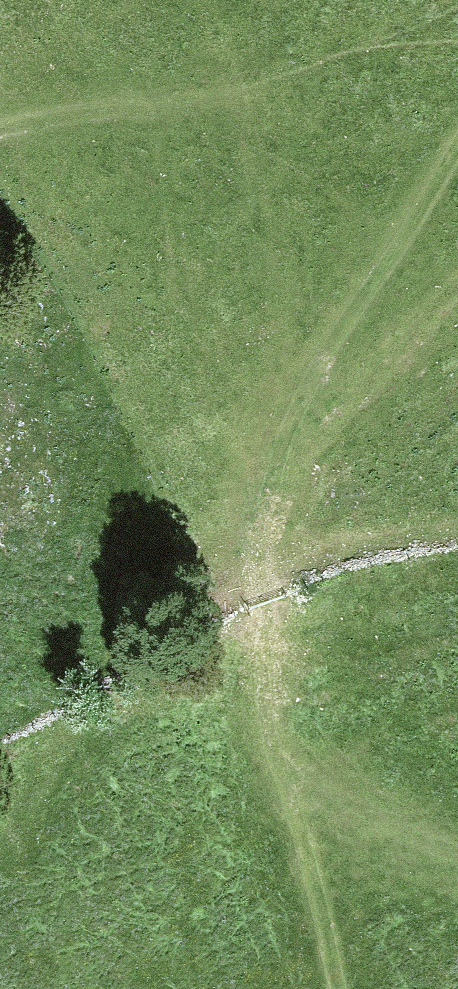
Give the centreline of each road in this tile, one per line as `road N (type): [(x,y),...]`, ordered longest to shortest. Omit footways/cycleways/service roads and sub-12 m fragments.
road 1 (track): [(0,118),(28,106),(160,95),(266,144),(301,346)]
road 2 (track): [(301,346),(279,578),(327,807)]
road 3 (track): [(301,346),(457,138)]
road 4 (track): [(336,988),(327,807)]
road 5 (track): [(327,807),(457,855)]

